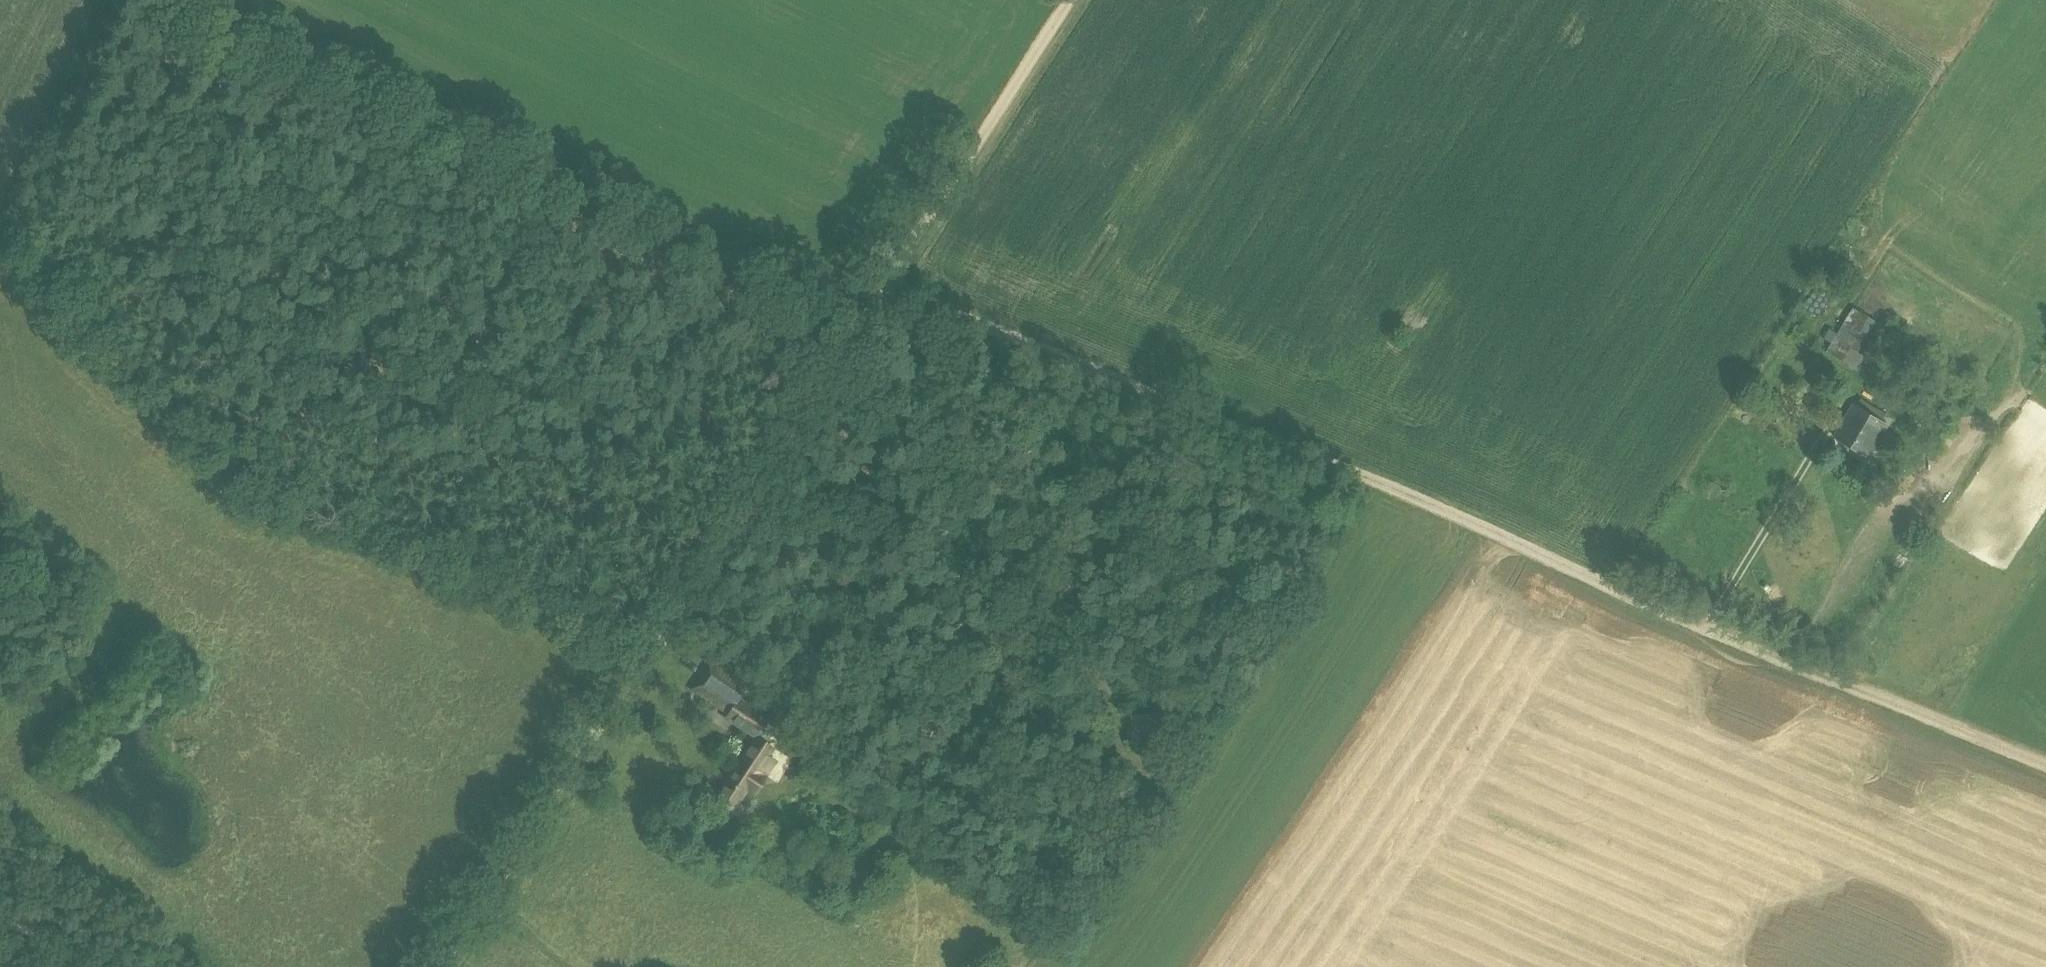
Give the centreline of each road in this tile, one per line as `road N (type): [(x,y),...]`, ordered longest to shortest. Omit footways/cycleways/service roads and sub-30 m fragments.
road 1 (track): [(2045,758),(884,282)]
road 2 (track): [(441,966),(884,282)]
road 3 (track): [(884,282),(1070,0)]

